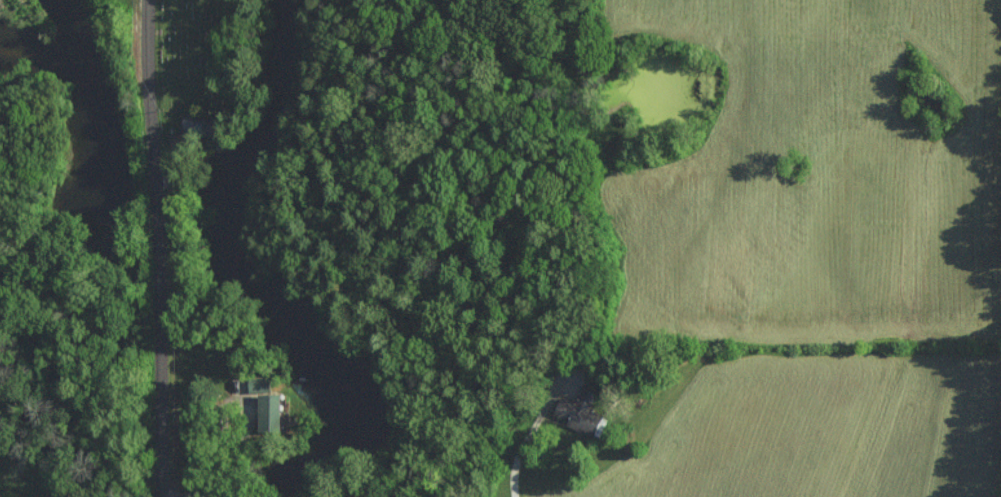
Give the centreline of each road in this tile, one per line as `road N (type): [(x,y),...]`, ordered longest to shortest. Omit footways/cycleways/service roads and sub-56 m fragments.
road 1 (residential): [(157,496),(155,0)]

